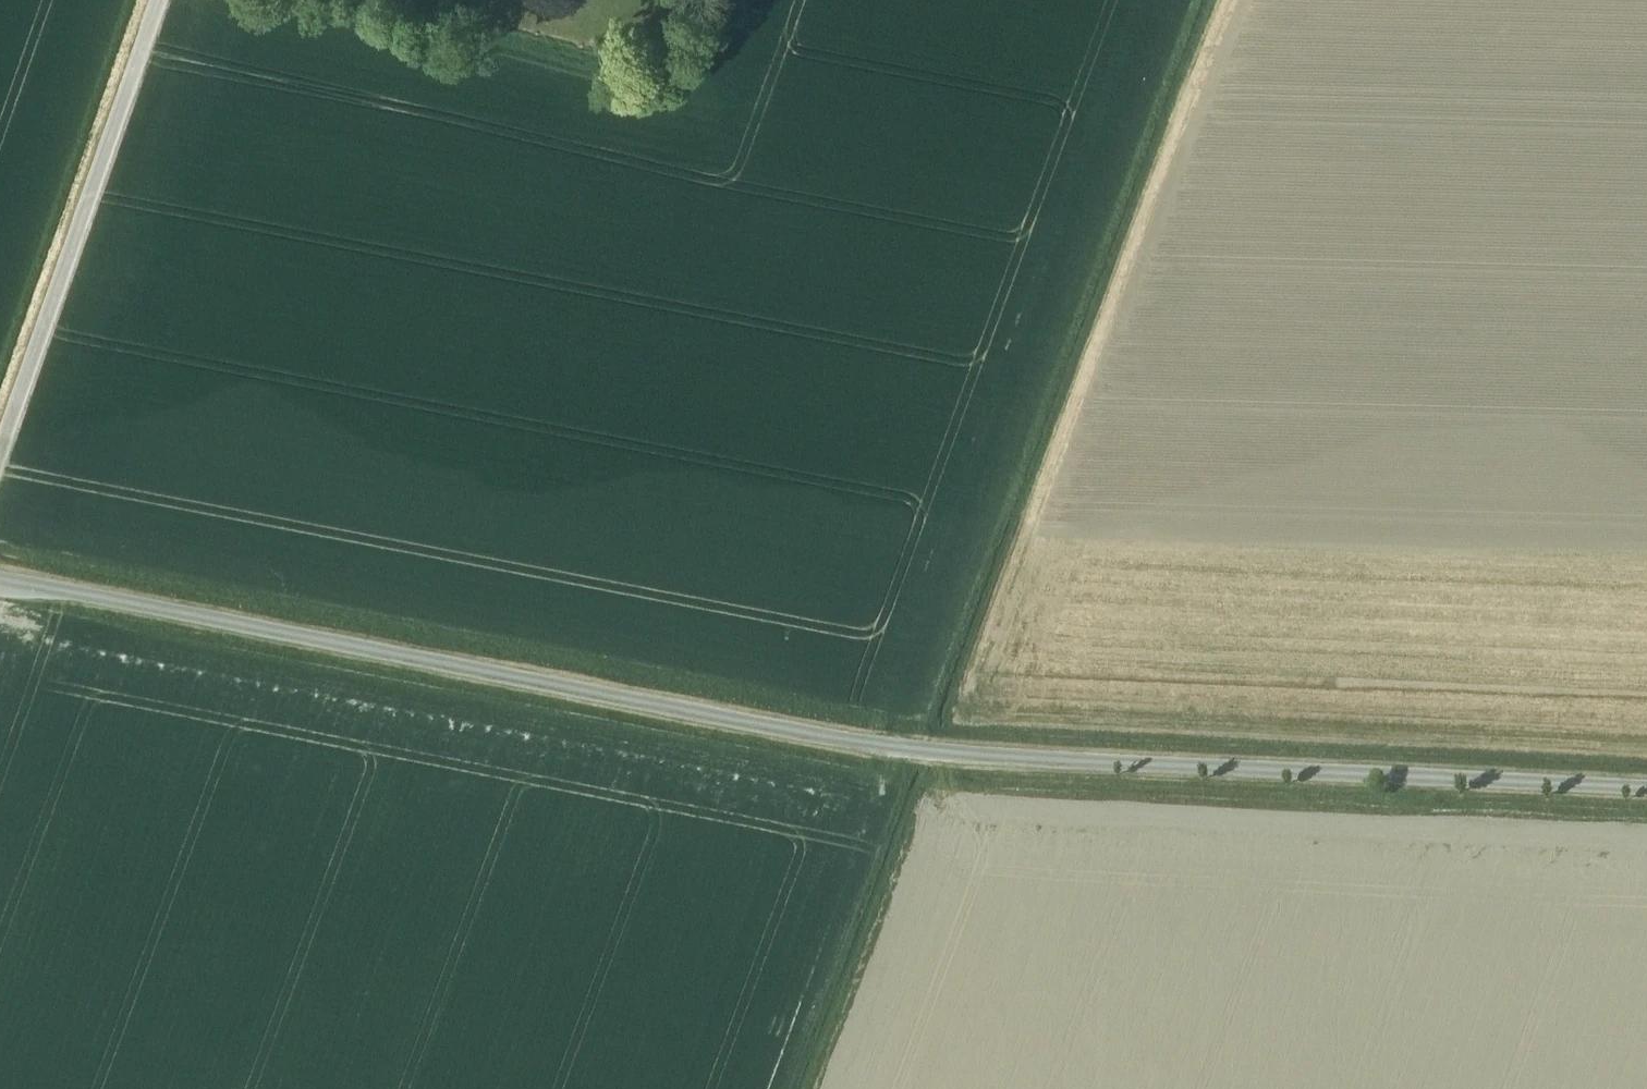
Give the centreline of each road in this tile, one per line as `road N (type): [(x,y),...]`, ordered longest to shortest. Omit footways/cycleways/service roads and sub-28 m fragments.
road 1 (unclassified): [(0,577),(861,746),(972,758),(1646,790)]

